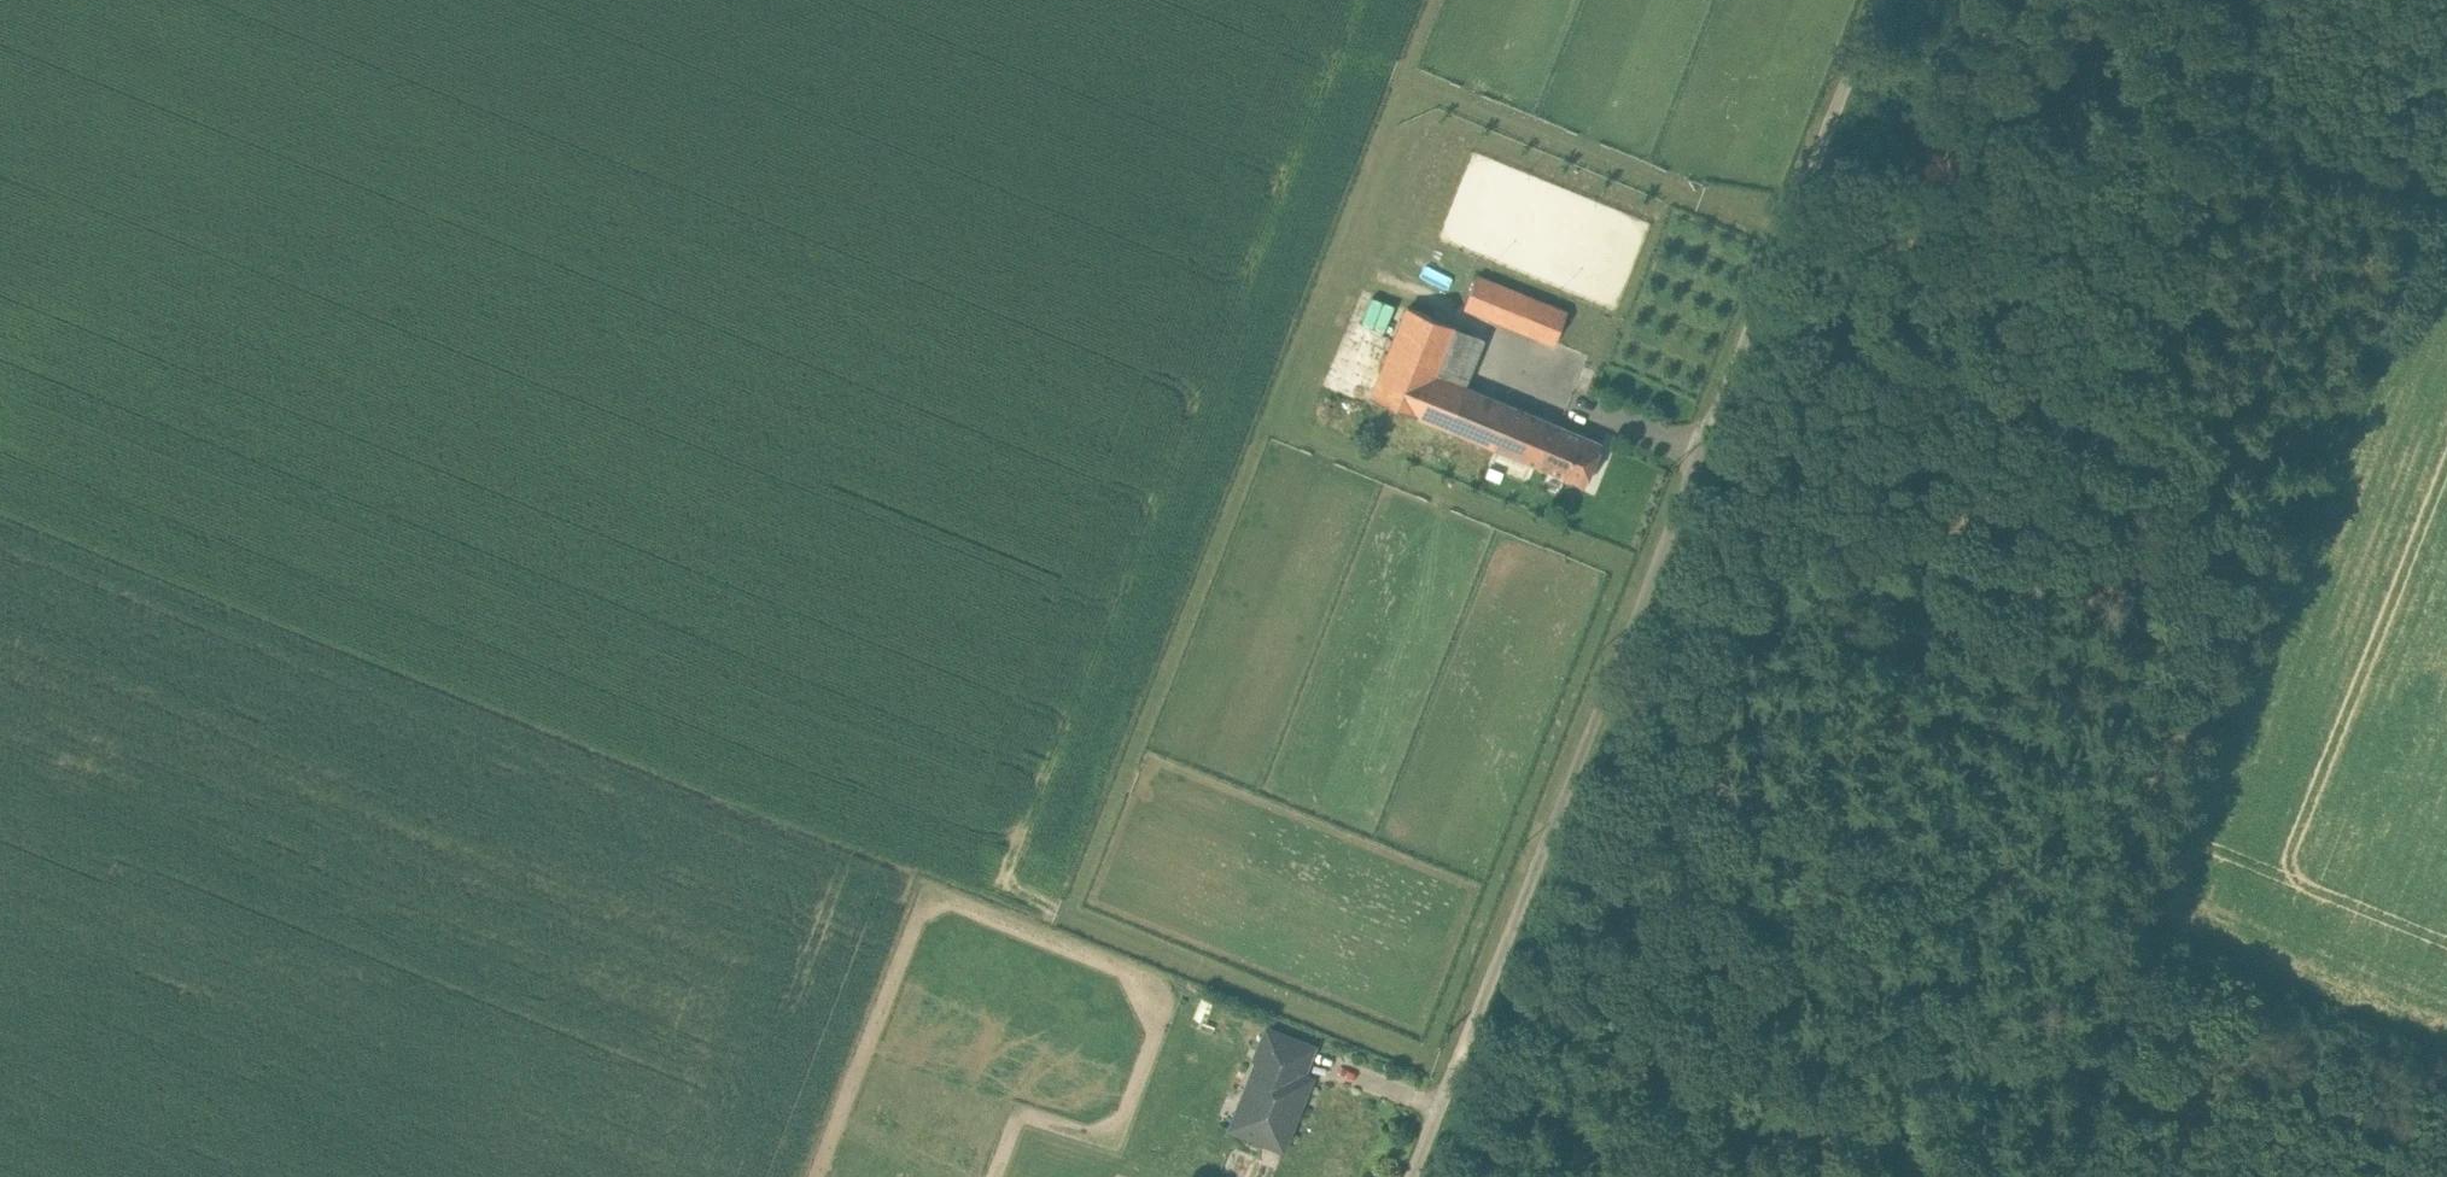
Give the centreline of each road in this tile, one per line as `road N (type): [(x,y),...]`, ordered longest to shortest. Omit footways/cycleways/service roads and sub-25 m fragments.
road 1 (unclassified): [(1883,0),(1409,1176)]

